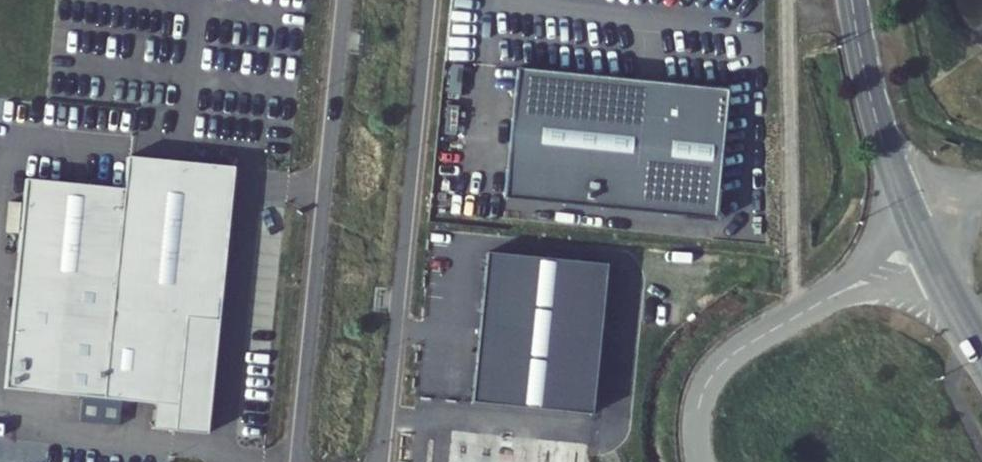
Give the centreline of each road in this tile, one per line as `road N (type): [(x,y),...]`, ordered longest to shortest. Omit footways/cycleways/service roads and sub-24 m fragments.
road 1 (residential): [(342,0),(297,461)]
road 2 (residential): [(385,461),(430,0)]
road 3 (unclassified): [(700,461),(699,410),(723,364),(833,297),(928,255)]
road 4 (tertiary): [(928,255),(883,144),(851,0)]

